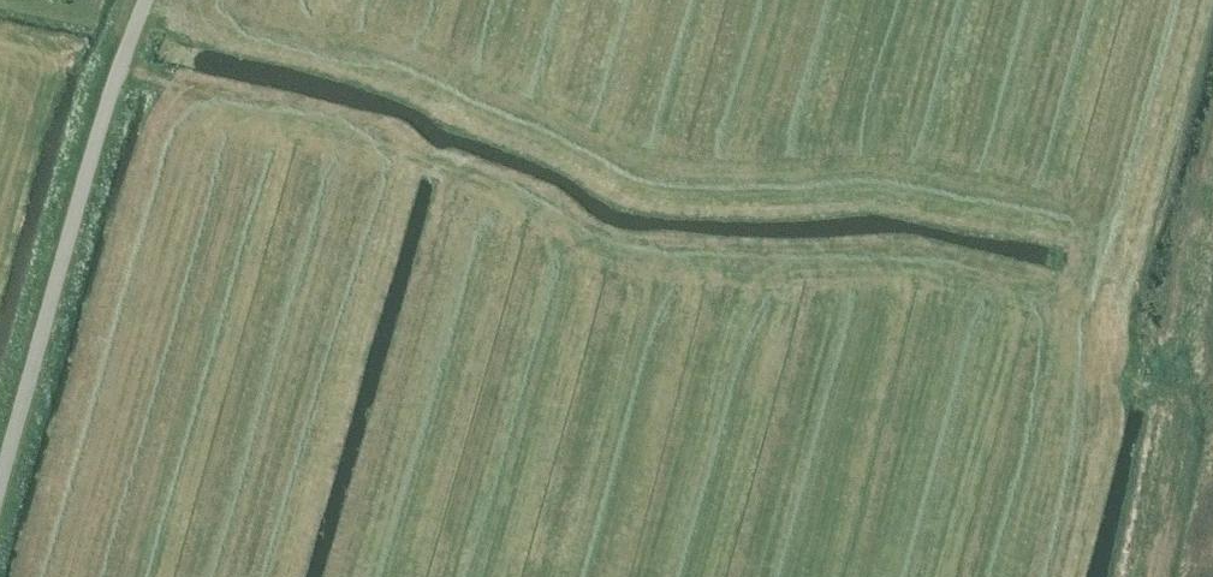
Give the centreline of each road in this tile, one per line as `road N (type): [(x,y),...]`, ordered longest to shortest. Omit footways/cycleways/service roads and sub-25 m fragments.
road 1 (unclassified): [(0,478),(113,105),(153,0)]

